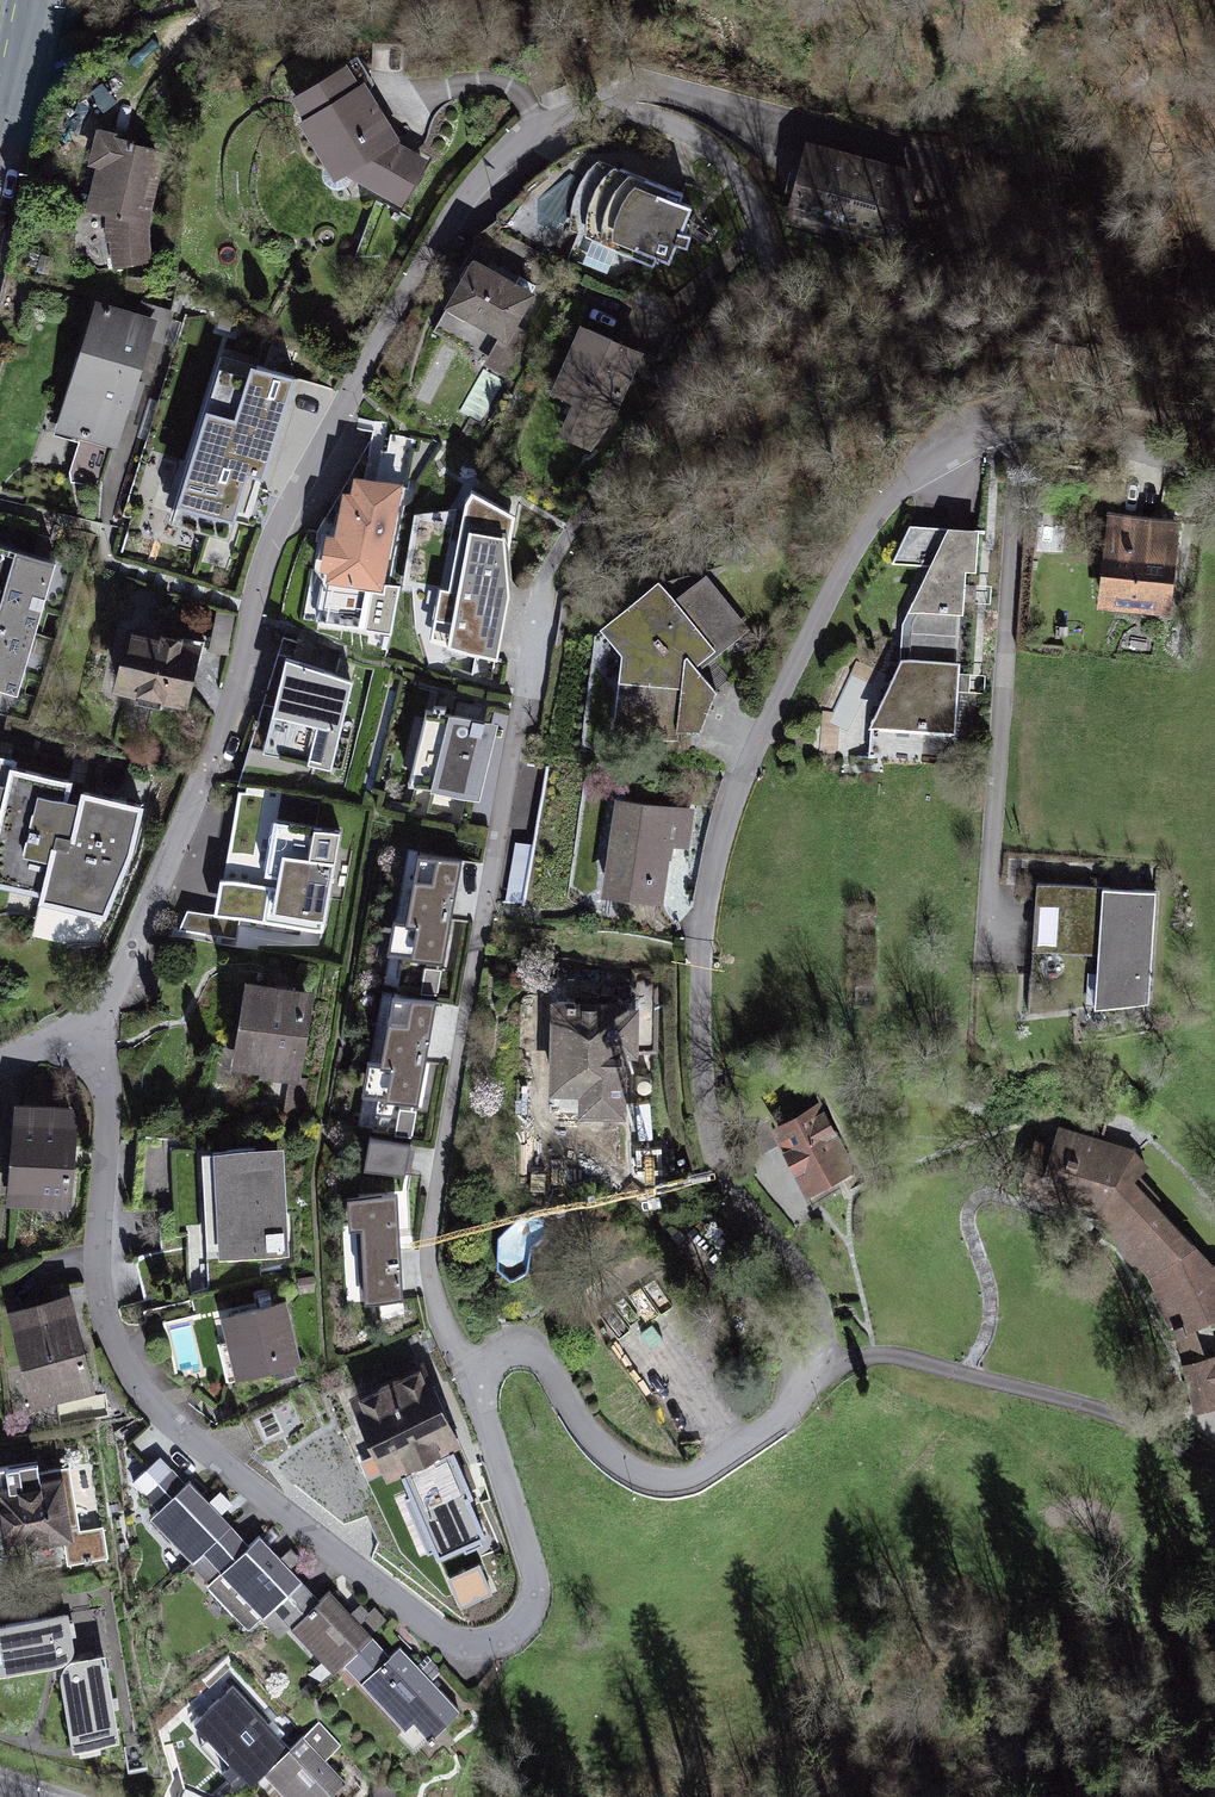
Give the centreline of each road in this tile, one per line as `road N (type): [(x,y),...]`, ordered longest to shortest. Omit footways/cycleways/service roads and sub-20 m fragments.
road 1 (residential): [(100,1032),(239,708),(265,559),(364,366),(475,186),(531,131),(583,115),(638,113),(704,138),(752,194),(761,228)]
road 2 (residential): [(469,1372),(437,1312),(430,1255),(536,593),(604,485),(746,294),(763,253),(761,228)]
road 3 (residential): [(469,1372),(525,1535),(533,1599),(508,1647),(458,1654),(143,1407),(113,1330),(110,1117),(100,1032)]
road 4 (residential): [(1018,421),(929,464),(861,539),(768,727),(709,895),(708,1062),(726,1174),(819,1299),(831,1363)]
road 5 (residential): [(1018,421),(990,957)]
road 6 (residential): [(831,1363),(777,1418),(713,1464),(669,1479),(625,1466),(586,1430),(548,1365),(519,1351),(469,1372)]
road 7 (track): [(876,1354),(1139,1422),(1214,1465)]
road 8 (track): [(1214,414),(1088,429),(1214,484)]
road 9 (residential): [(3,132),(32,0)]

